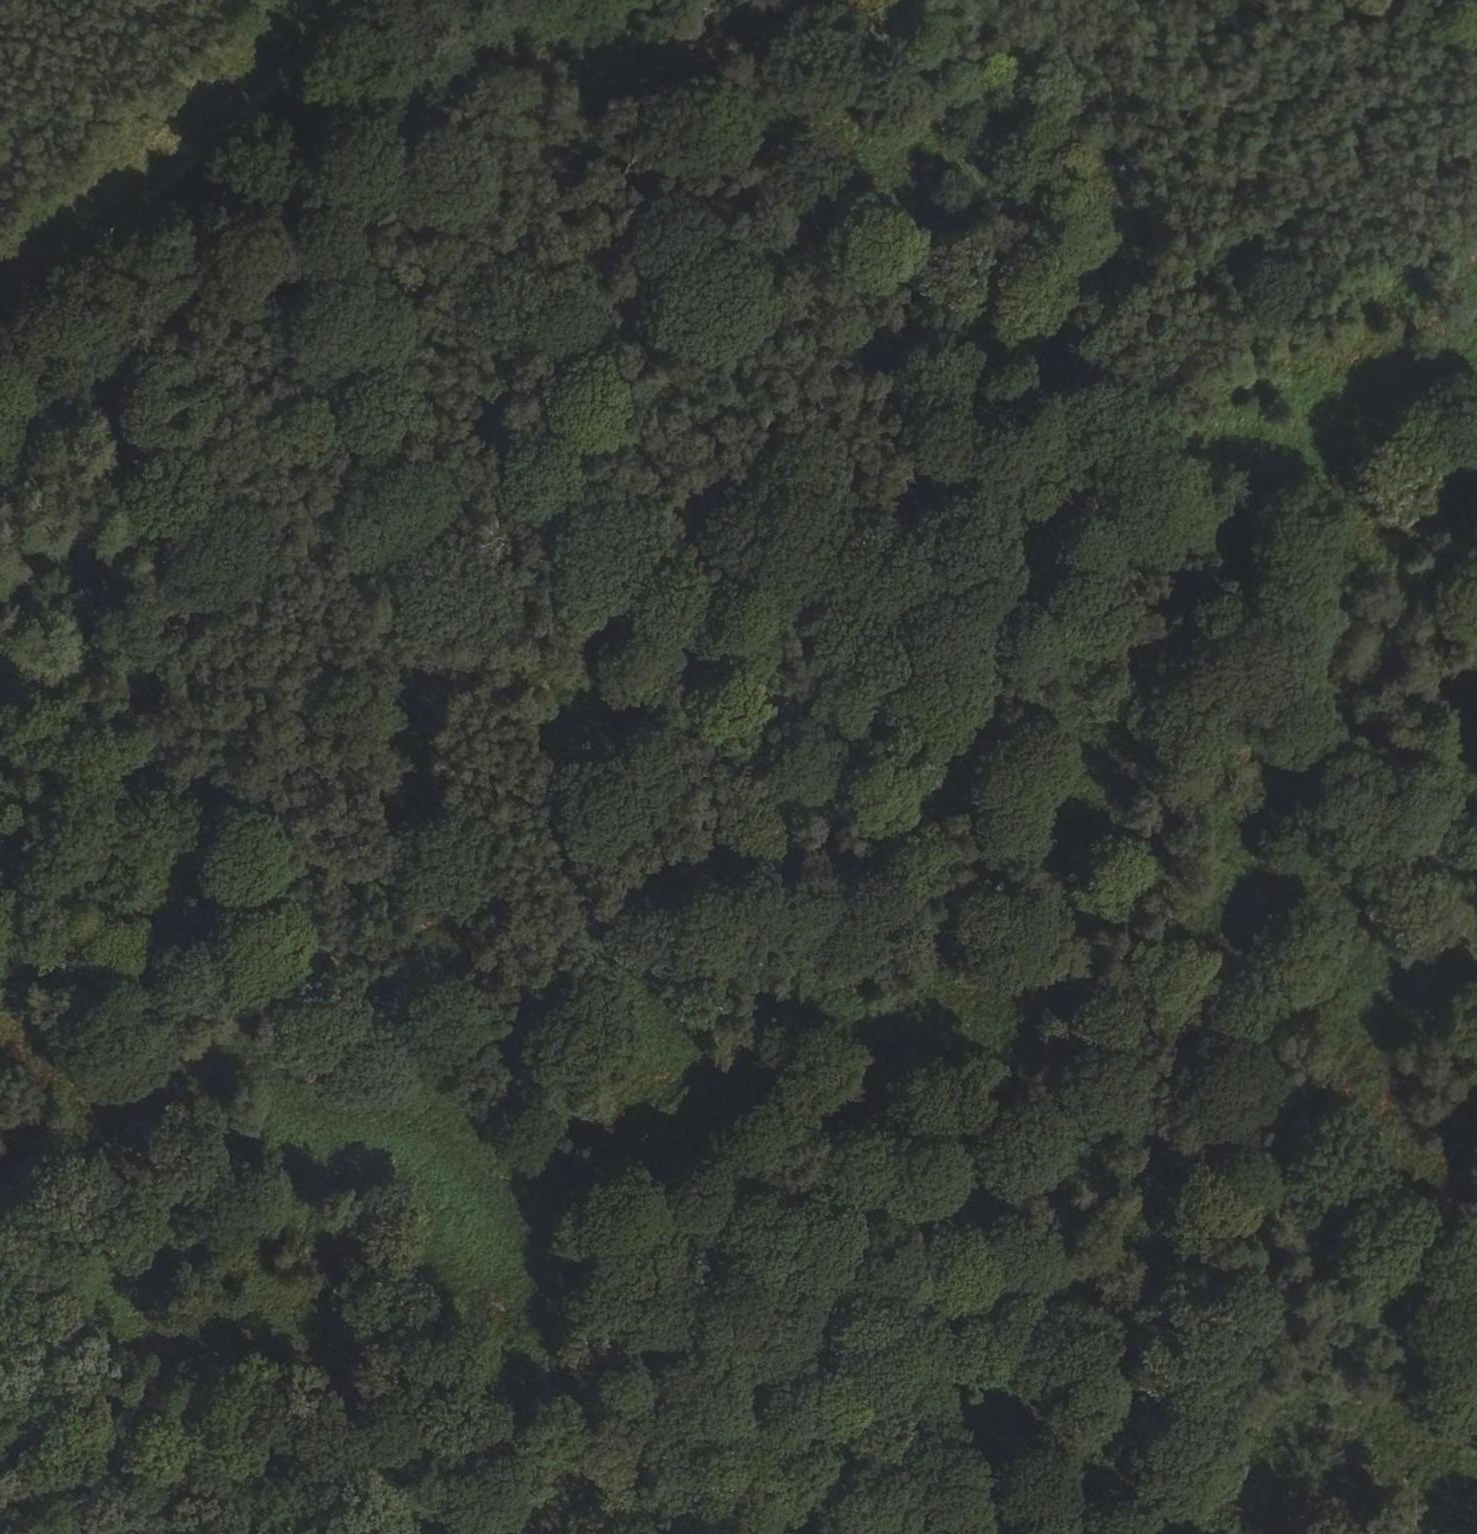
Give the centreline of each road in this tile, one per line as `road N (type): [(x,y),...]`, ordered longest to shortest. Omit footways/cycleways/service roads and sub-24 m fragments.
road 1 (track): [(402,0),(0,377)]

